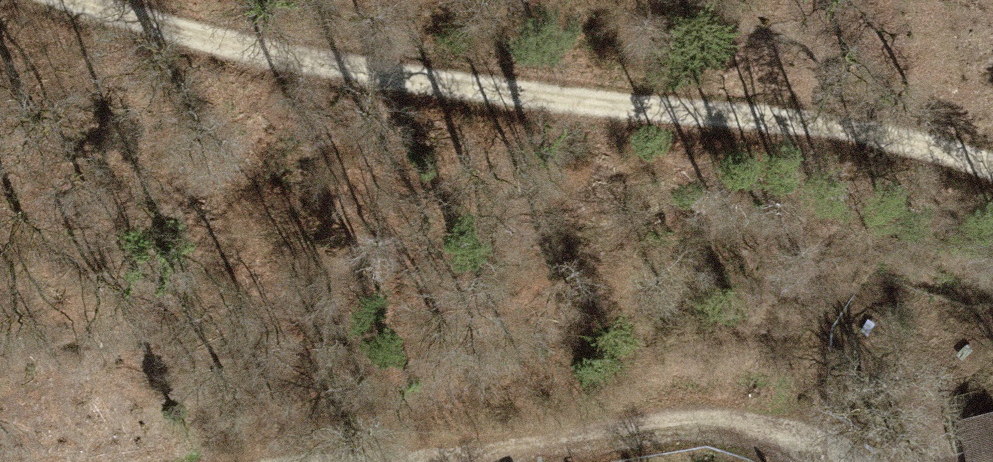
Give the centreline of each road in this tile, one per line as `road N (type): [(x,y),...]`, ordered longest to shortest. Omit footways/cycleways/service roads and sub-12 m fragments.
road 1 (track): [(992,167),(875,135),(282,64),(74,0)]
road 2 (track): [(853,461),(768,425),(648,426),(471,461)]

